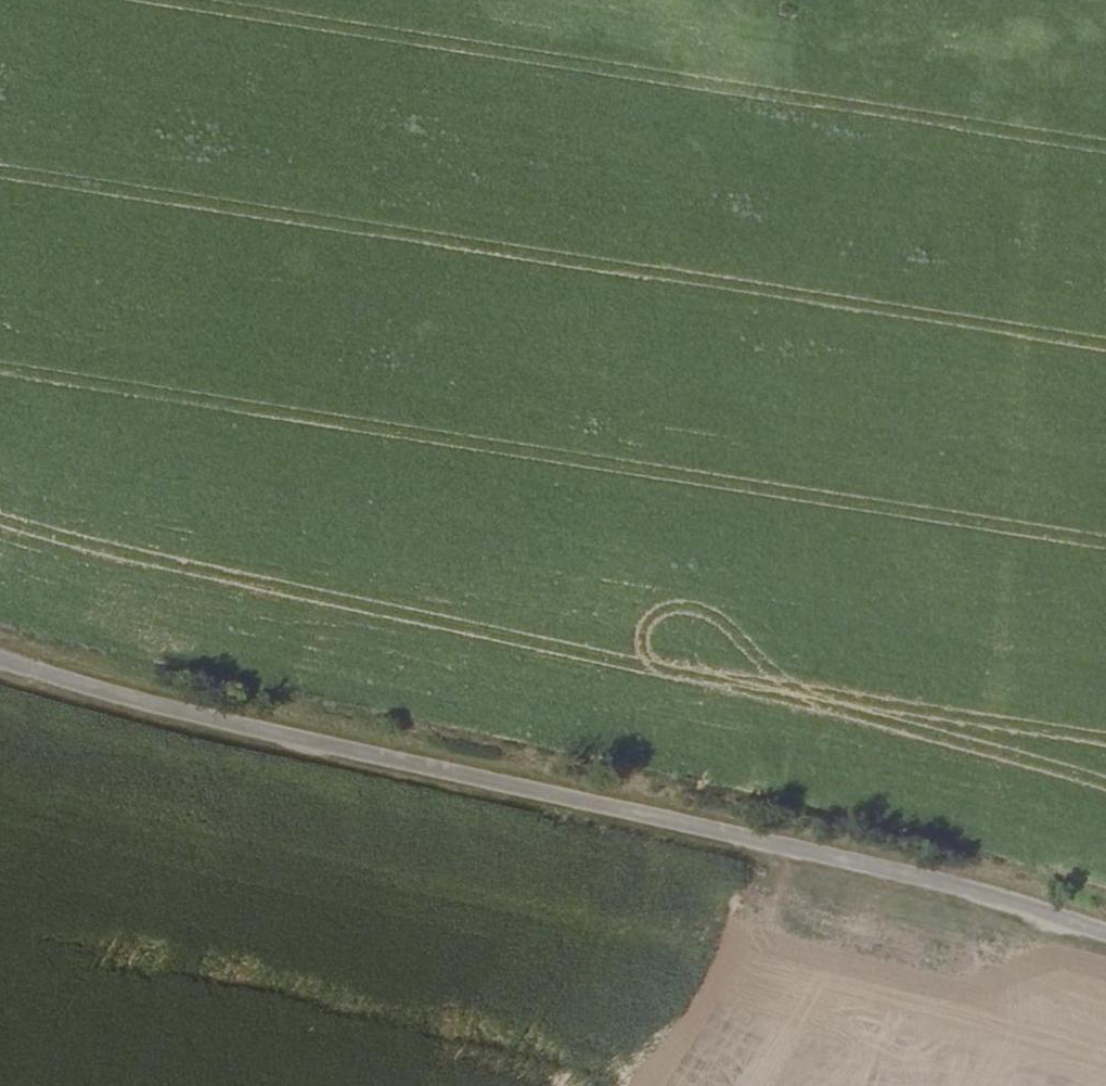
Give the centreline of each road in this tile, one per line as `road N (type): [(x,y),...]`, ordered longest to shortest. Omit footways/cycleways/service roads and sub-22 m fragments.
road 1 (unclassified): [(1105,936),(985,897),(41,681),(0,664)]

